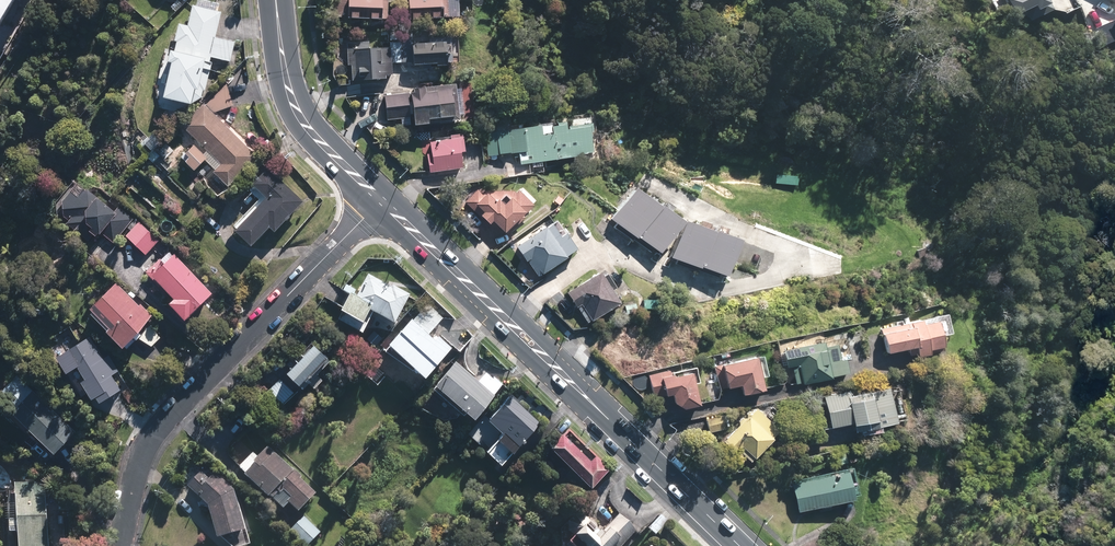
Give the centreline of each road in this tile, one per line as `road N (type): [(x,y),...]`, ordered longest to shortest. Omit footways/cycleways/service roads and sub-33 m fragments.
road 1 (secondary): [(384,200),(740,545)]
road 2 (residential): [(384,200),(155,432),(138,463),(119,545)]
road 3 (secondary): [(276,0),(301,116),(384,200)]

